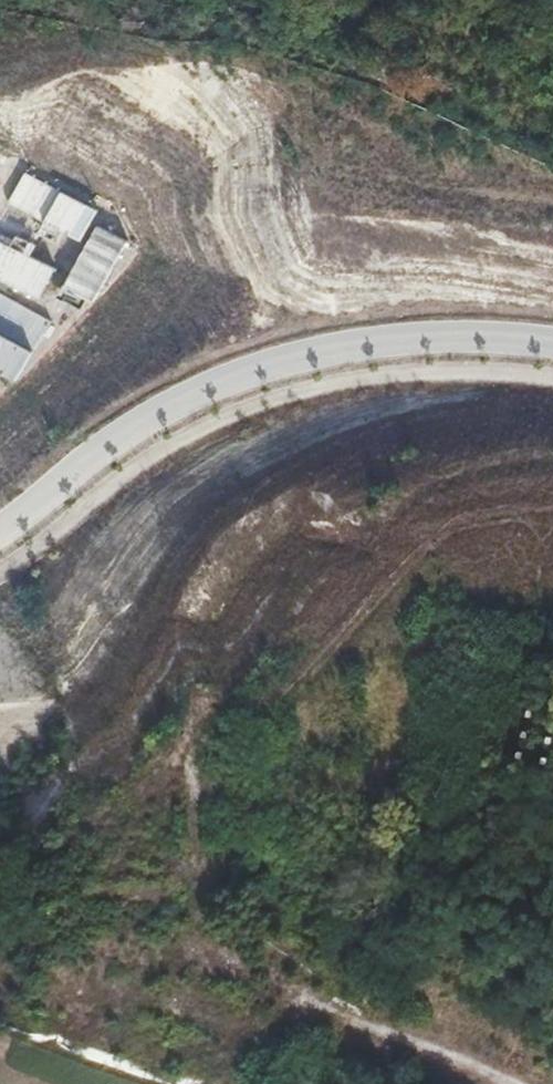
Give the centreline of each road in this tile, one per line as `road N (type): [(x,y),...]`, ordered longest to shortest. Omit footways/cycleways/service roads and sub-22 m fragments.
road 1 (tertiary): [(552,346),(413,340),(278,368),(127,434),(0,532)]

